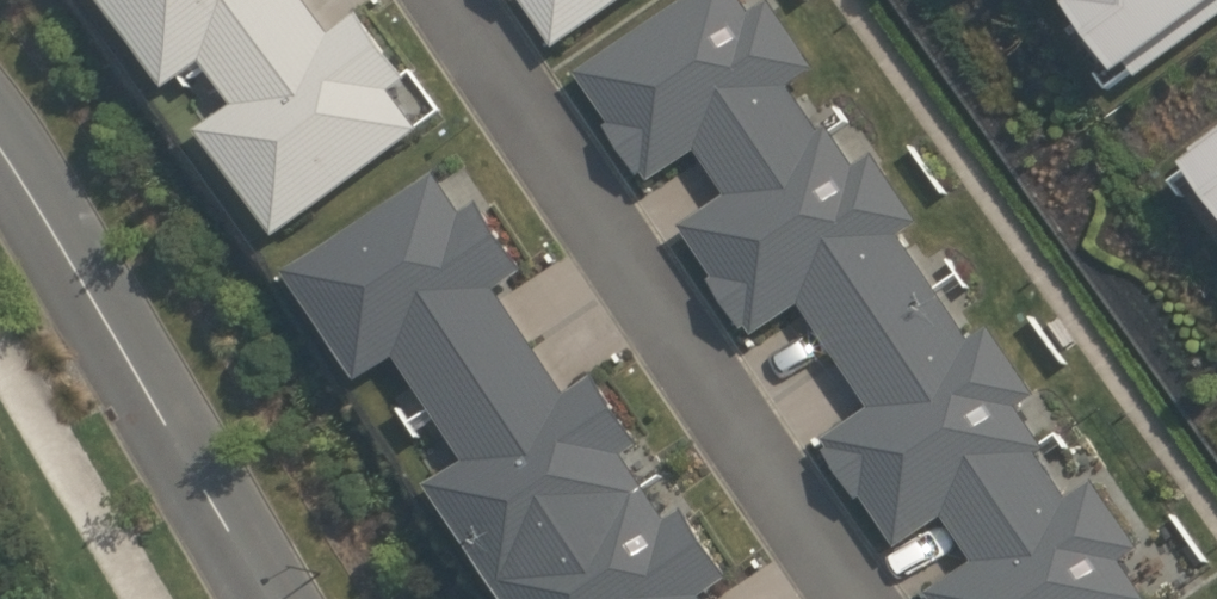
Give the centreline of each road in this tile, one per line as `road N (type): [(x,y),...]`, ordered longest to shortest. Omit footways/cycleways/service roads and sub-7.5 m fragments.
road 1 (residential): [(456,0),(879,598)]
road 2 (unclassified): [(0,152),(269,598)]

